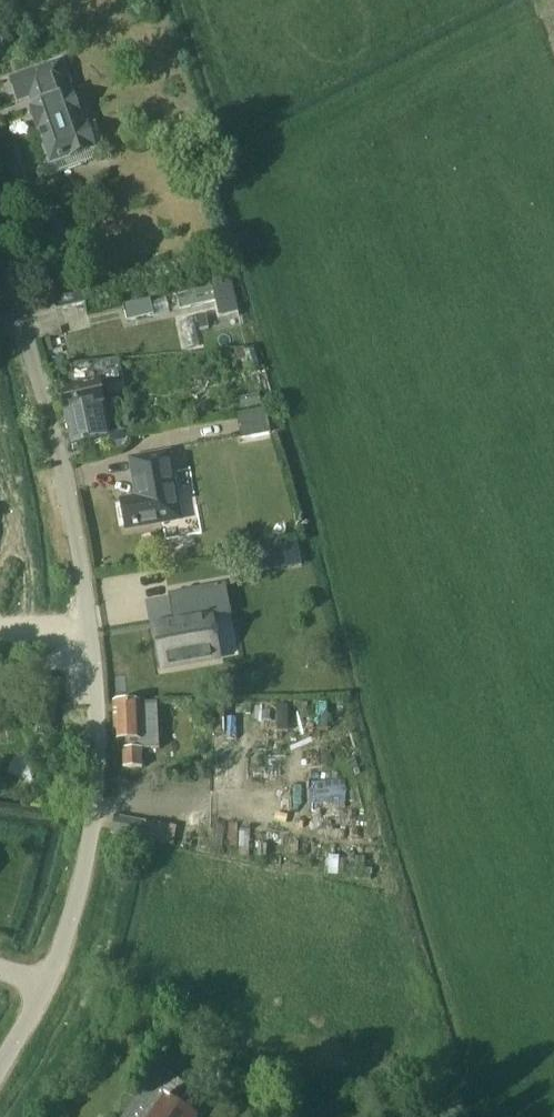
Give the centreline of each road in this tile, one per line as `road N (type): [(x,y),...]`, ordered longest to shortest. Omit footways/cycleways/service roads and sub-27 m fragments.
road 1 (unclassified): [(0,1061),(61,948),(91,839),(96,772),(82,582),(0,245)]

